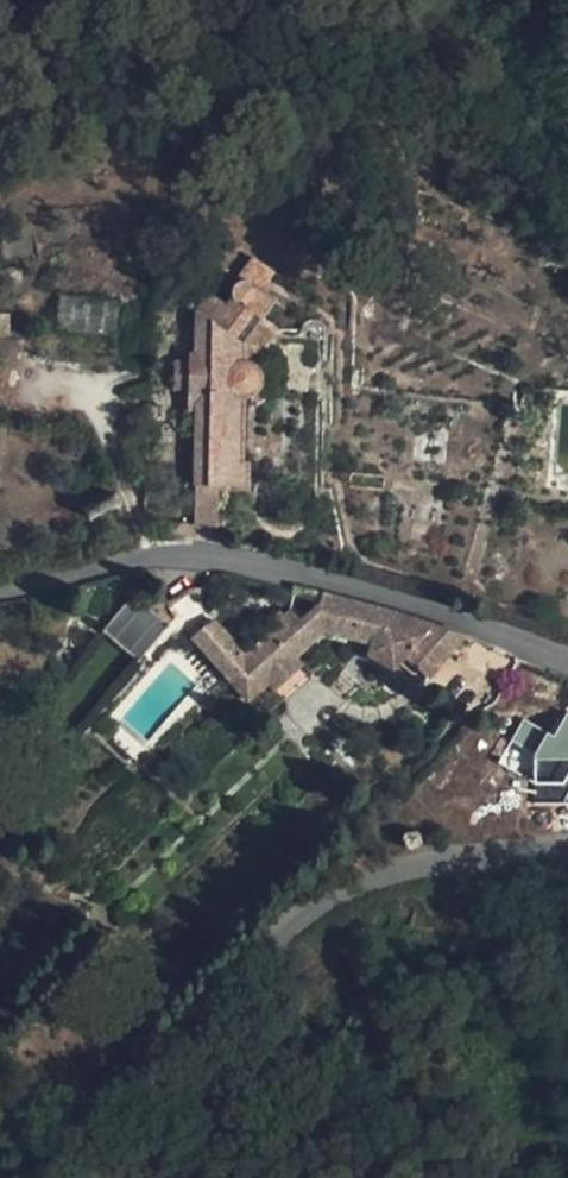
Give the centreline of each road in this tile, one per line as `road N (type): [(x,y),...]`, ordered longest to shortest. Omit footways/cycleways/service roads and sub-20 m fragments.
road 1 (residential): [(567,667),(531,648),(288,569),(166,561),(0,597)]
road 2 (residential): [(174,1177),(229,1013),(294,923),(394,865),(479,844),(567,837)]

